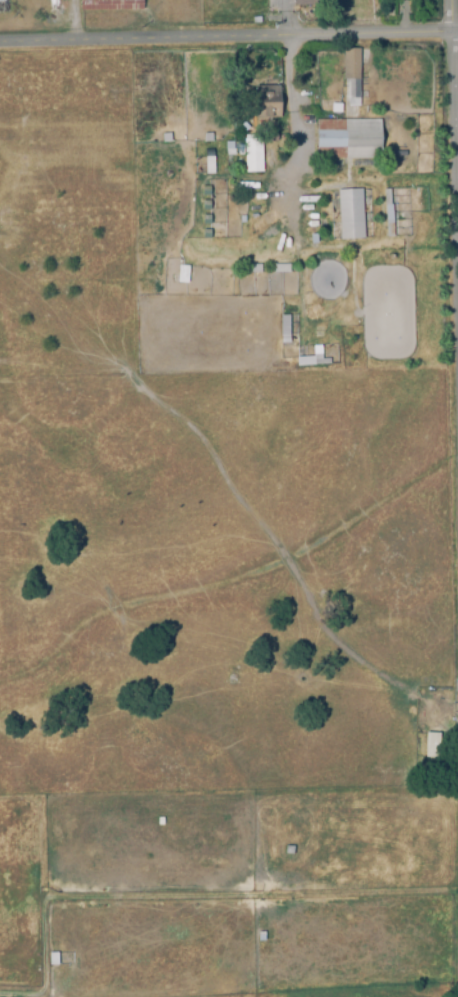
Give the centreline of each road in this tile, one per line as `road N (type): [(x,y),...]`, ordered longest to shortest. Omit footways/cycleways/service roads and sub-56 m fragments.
road 1 (residential): [(456,0),(457,262),(447,326),(457,547)]
road 2 (tertiary): [(457,31),(0,45)]

